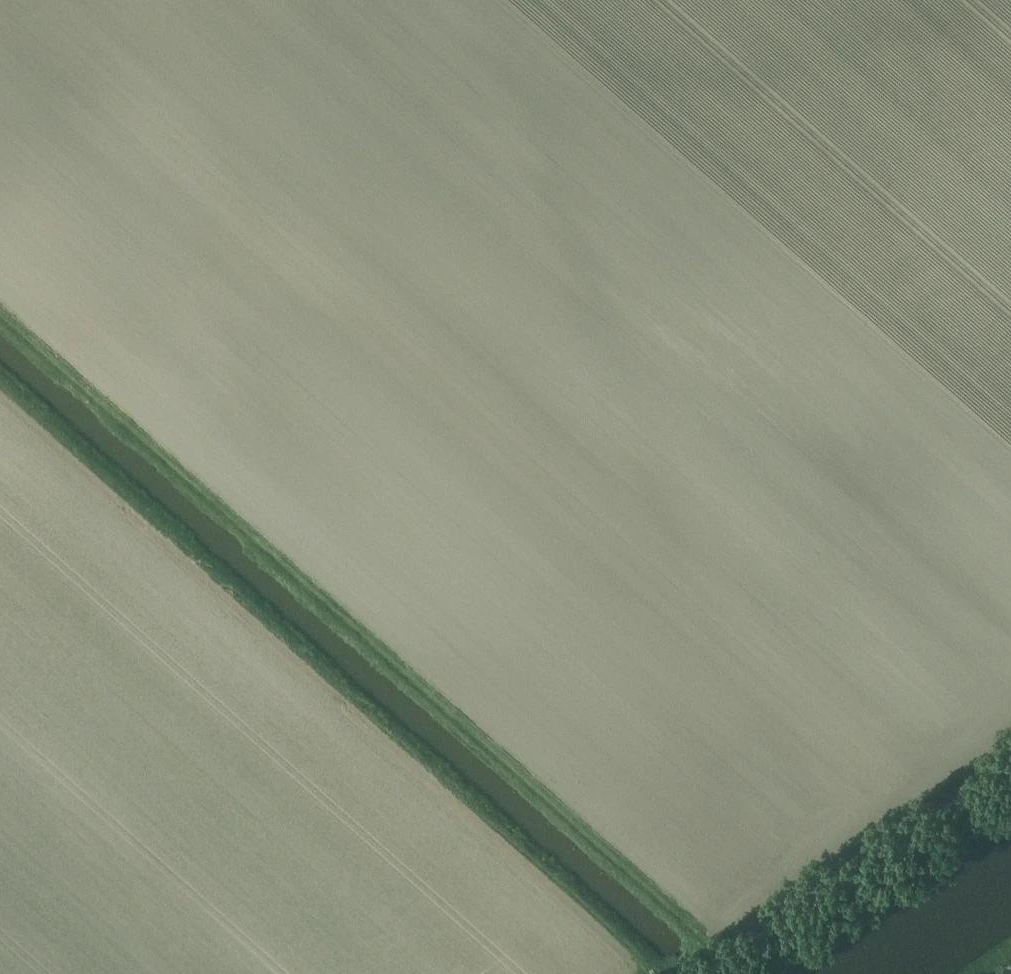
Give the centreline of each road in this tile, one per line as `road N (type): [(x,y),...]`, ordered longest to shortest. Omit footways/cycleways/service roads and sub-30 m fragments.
road 1 (unclassified): [(718,973),(1010,773)]

